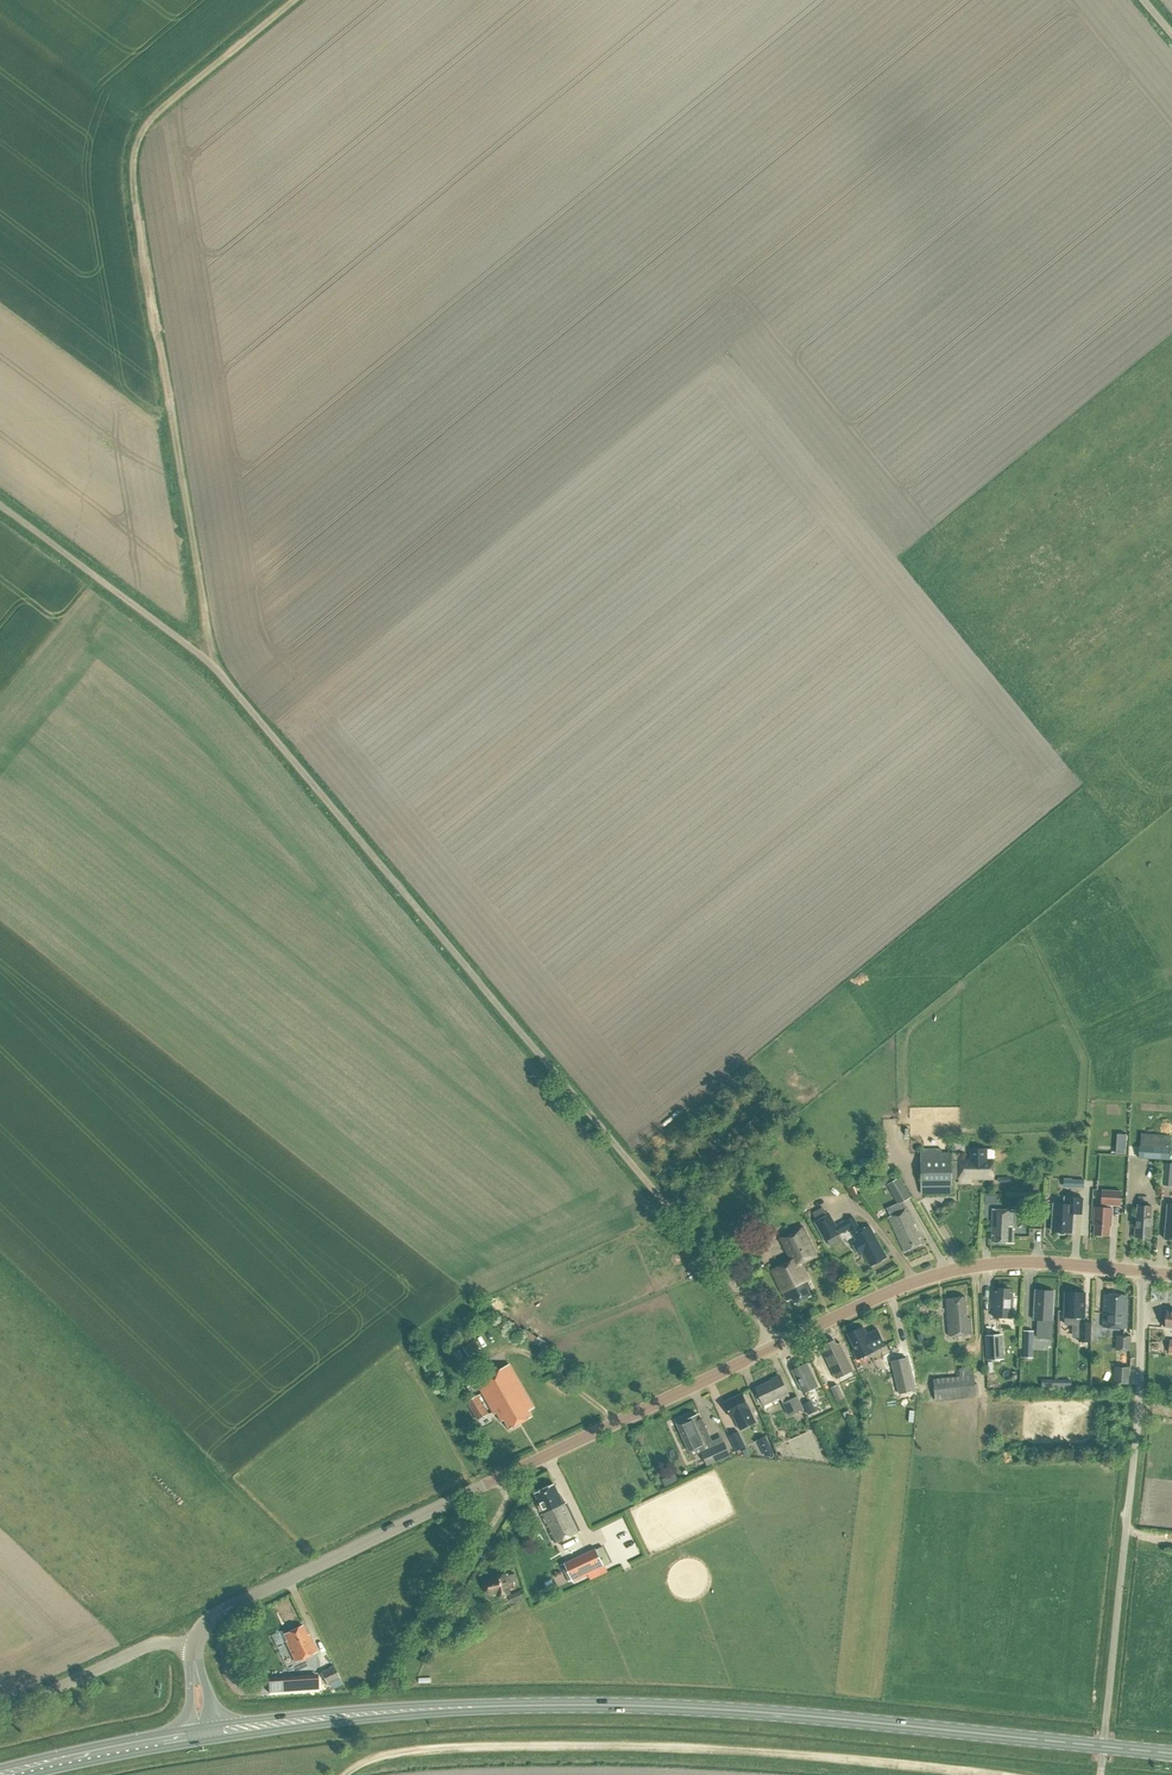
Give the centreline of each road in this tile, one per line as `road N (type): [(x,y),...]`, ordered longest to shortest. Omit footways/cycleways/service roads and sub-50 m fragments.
road 1 (unclassified): [(673,1212),(212,665),(0,505)]
road 2 (primary): [(1103,1745),(755,1709),(506,1706),(348,1715)]
road 3 (track): [(212,665),(131,174),(134,147),(152,116),(292,0)]
road 4 (track): [(344,1774),(363,1761),(422,1751),(575,1746),(844,1758),(1000,1774)]
road 5 (unclassified): [(193,1647),(222,1610),(774,1346)]
road 6 (track): [(904,1125),(906,1031),(1022,938),(1087,1060),(1078,1120),(958,1128),(913,1121)]
road 7 (unclassified): [(1103,1745),(1137,1420),(1142,1272)]
road 8 (unclassified): [(774,1346),(949,1271),(1030,1262),(1142,1272)]
road 9 (unclassified): [(0,1715),(150,1644),(193,1647)]
road 10 (primary): [(0,1774),(201,1734)]
road 11 (unclassified): [(673,1212),(774,1346)]
road 12 (primary): [(201,1734),(348,1715)]

